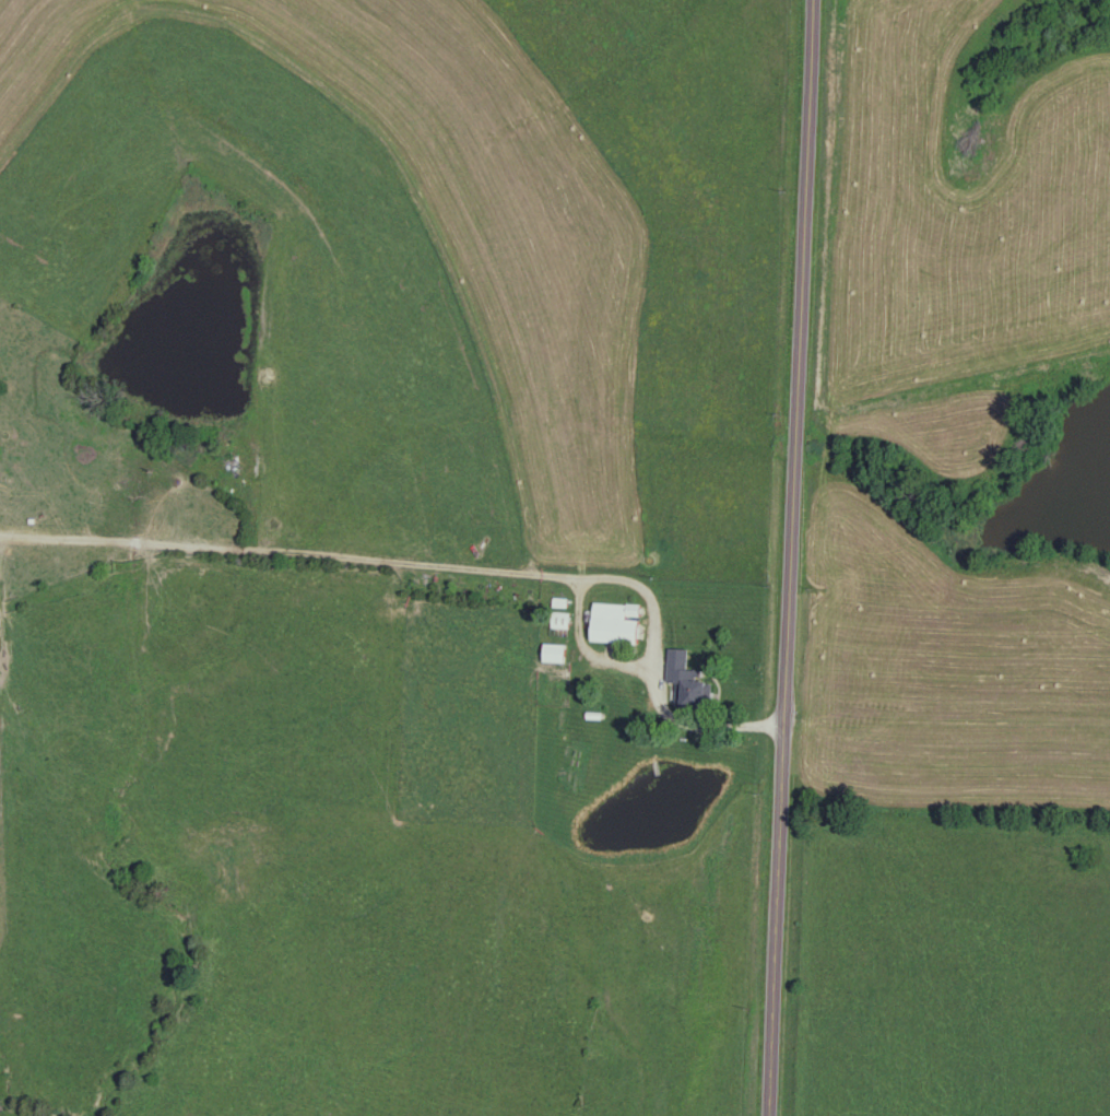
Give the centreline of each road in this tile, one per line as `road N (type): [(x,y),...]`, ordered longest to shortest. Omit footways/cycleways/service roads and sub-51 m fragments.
road 1 (secondary): [(775,1115),(820,0)]
road 2 (residential): [(792,728),(694,727),(676,719),(653,672),(601,666),(591,655),(578,582),(0,532)]

